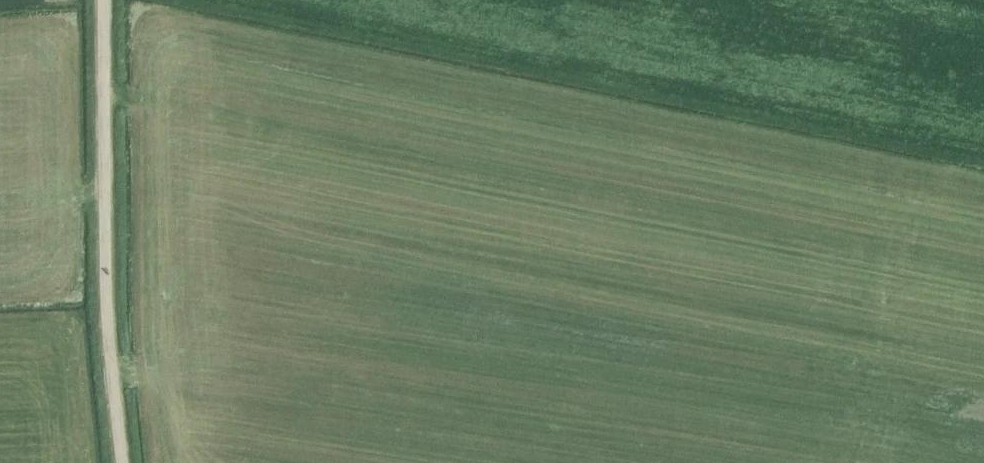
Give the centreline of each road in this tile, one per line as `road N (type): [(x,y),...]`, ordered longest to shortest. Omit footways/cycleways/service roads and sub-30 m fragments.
road 1 (unclassified): [(125,462),(111,339),(105,0)]

